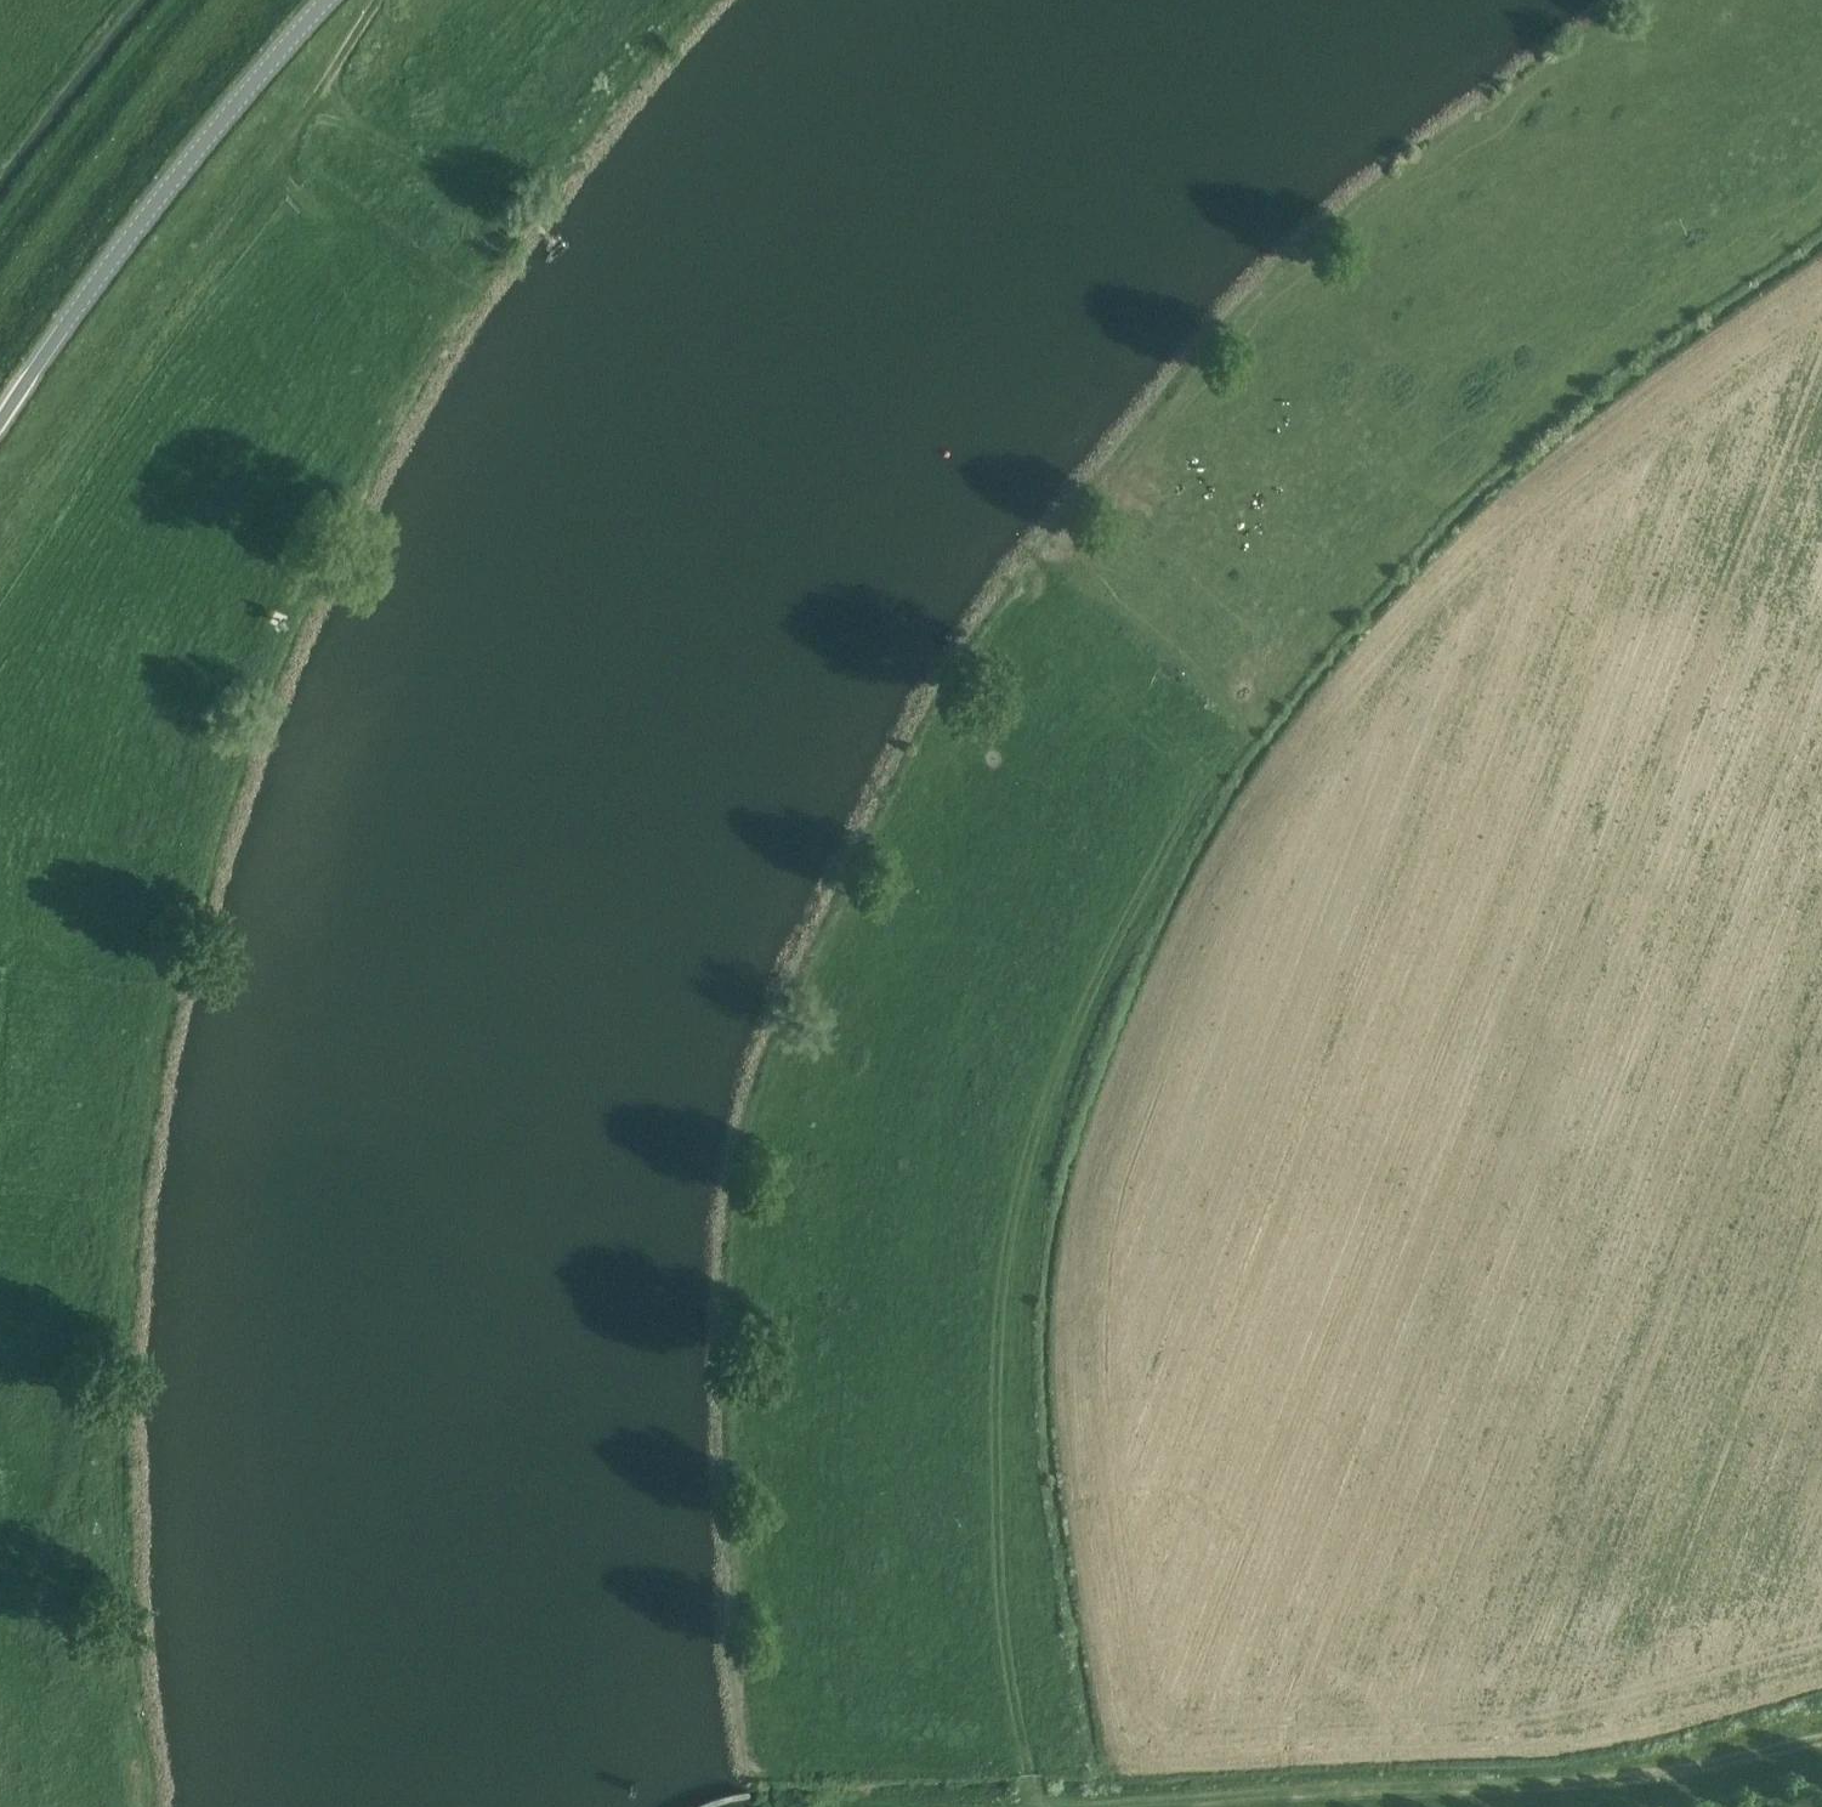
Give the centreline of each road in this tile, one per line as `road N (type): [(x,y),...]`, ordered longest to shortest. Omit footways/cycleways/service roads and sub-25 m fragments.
road 1 (unclassified): [(0,422),(138,225),(328,0)]
road 2 (track): [(1821,1749),(1656,1780)]

